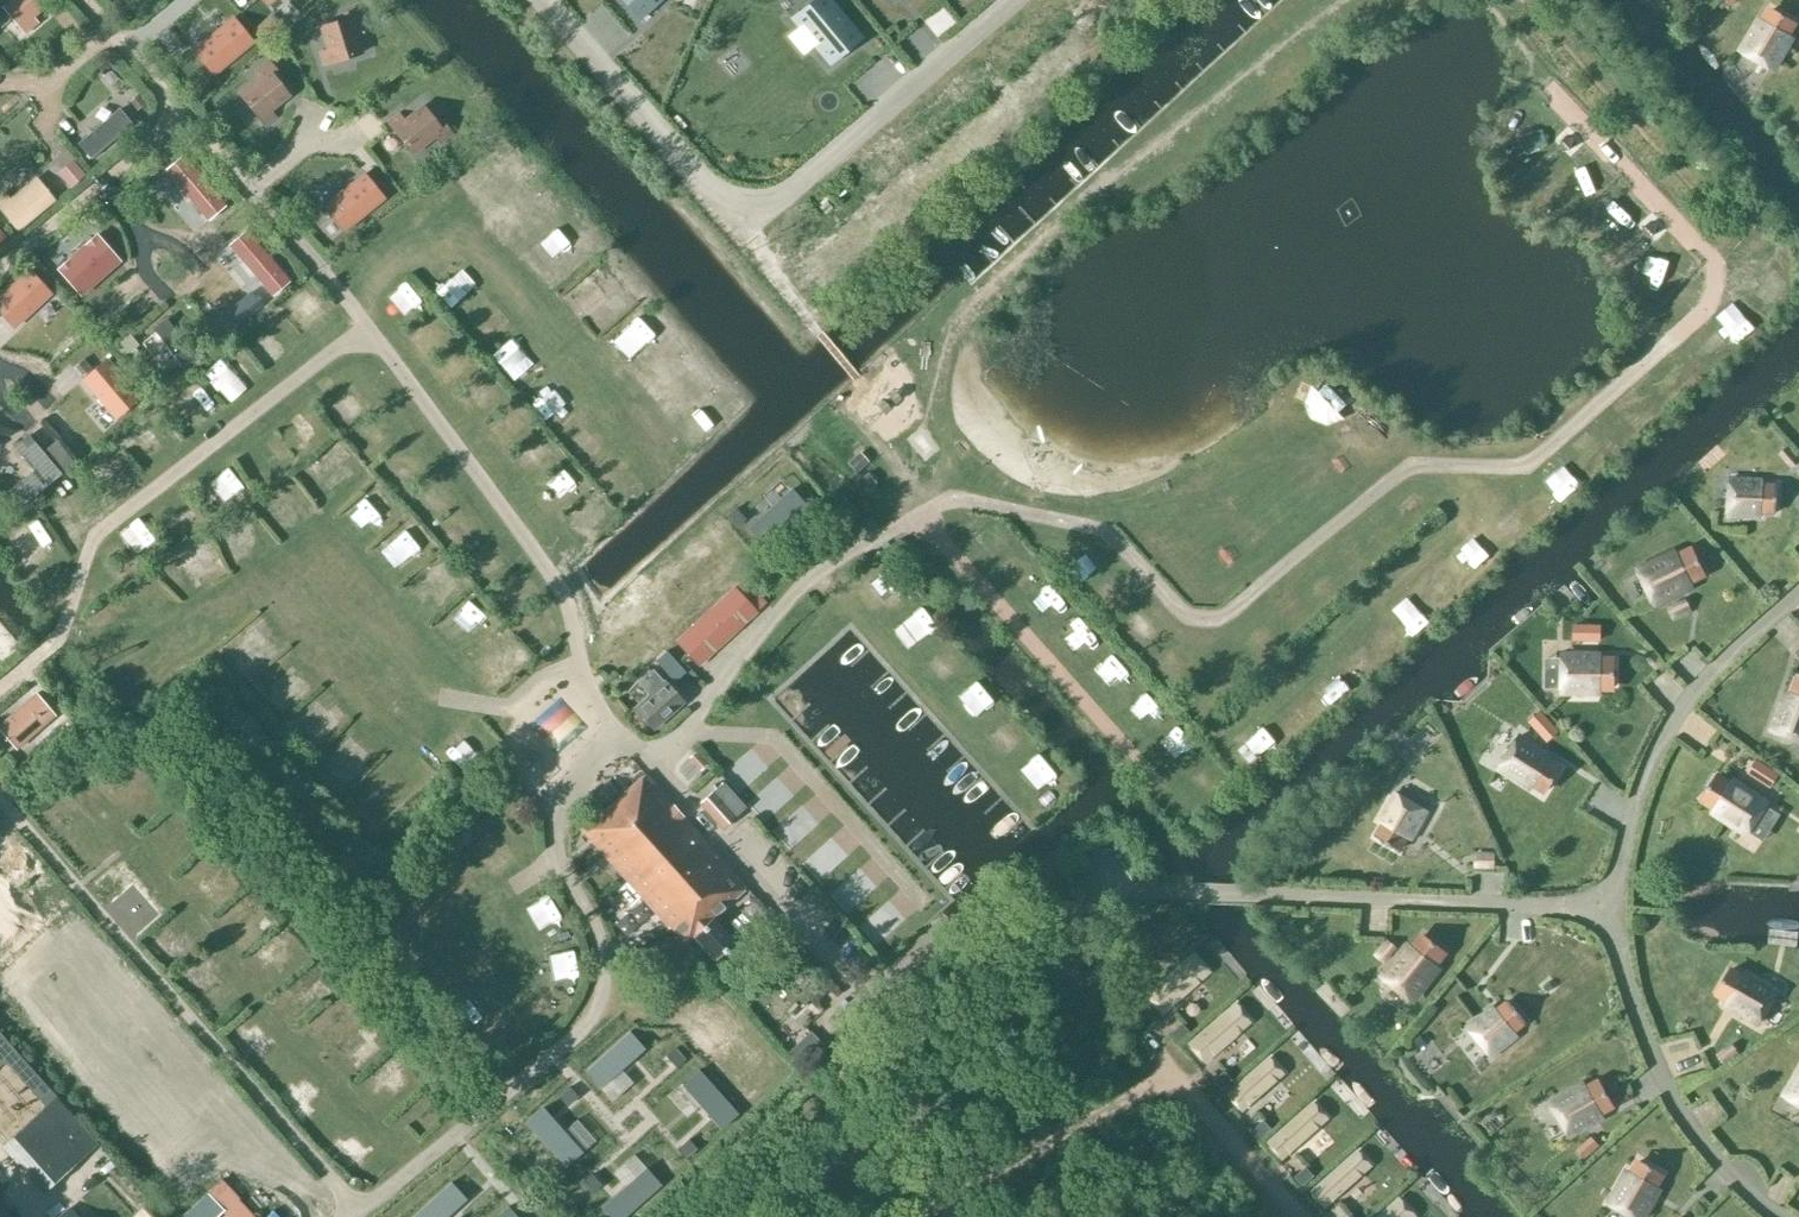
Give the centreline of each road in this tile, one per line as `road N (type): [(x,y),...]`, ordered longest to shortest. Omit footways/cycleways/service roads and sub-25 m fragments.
road 1 (unclassified): [(702,1216),(1066,912),(1120,891),(1615,905)]
road 2 (unclassified): [(368,1216),(589,1027),(611,984),(608,953),(553,847),(556,784),(610,734)]
road 3 (track): [(1165,1216),(1067,1155),(1023,1138),(973,1137),(883,1216)]
road 4 (track): [(937,1216),(837,1101)]

